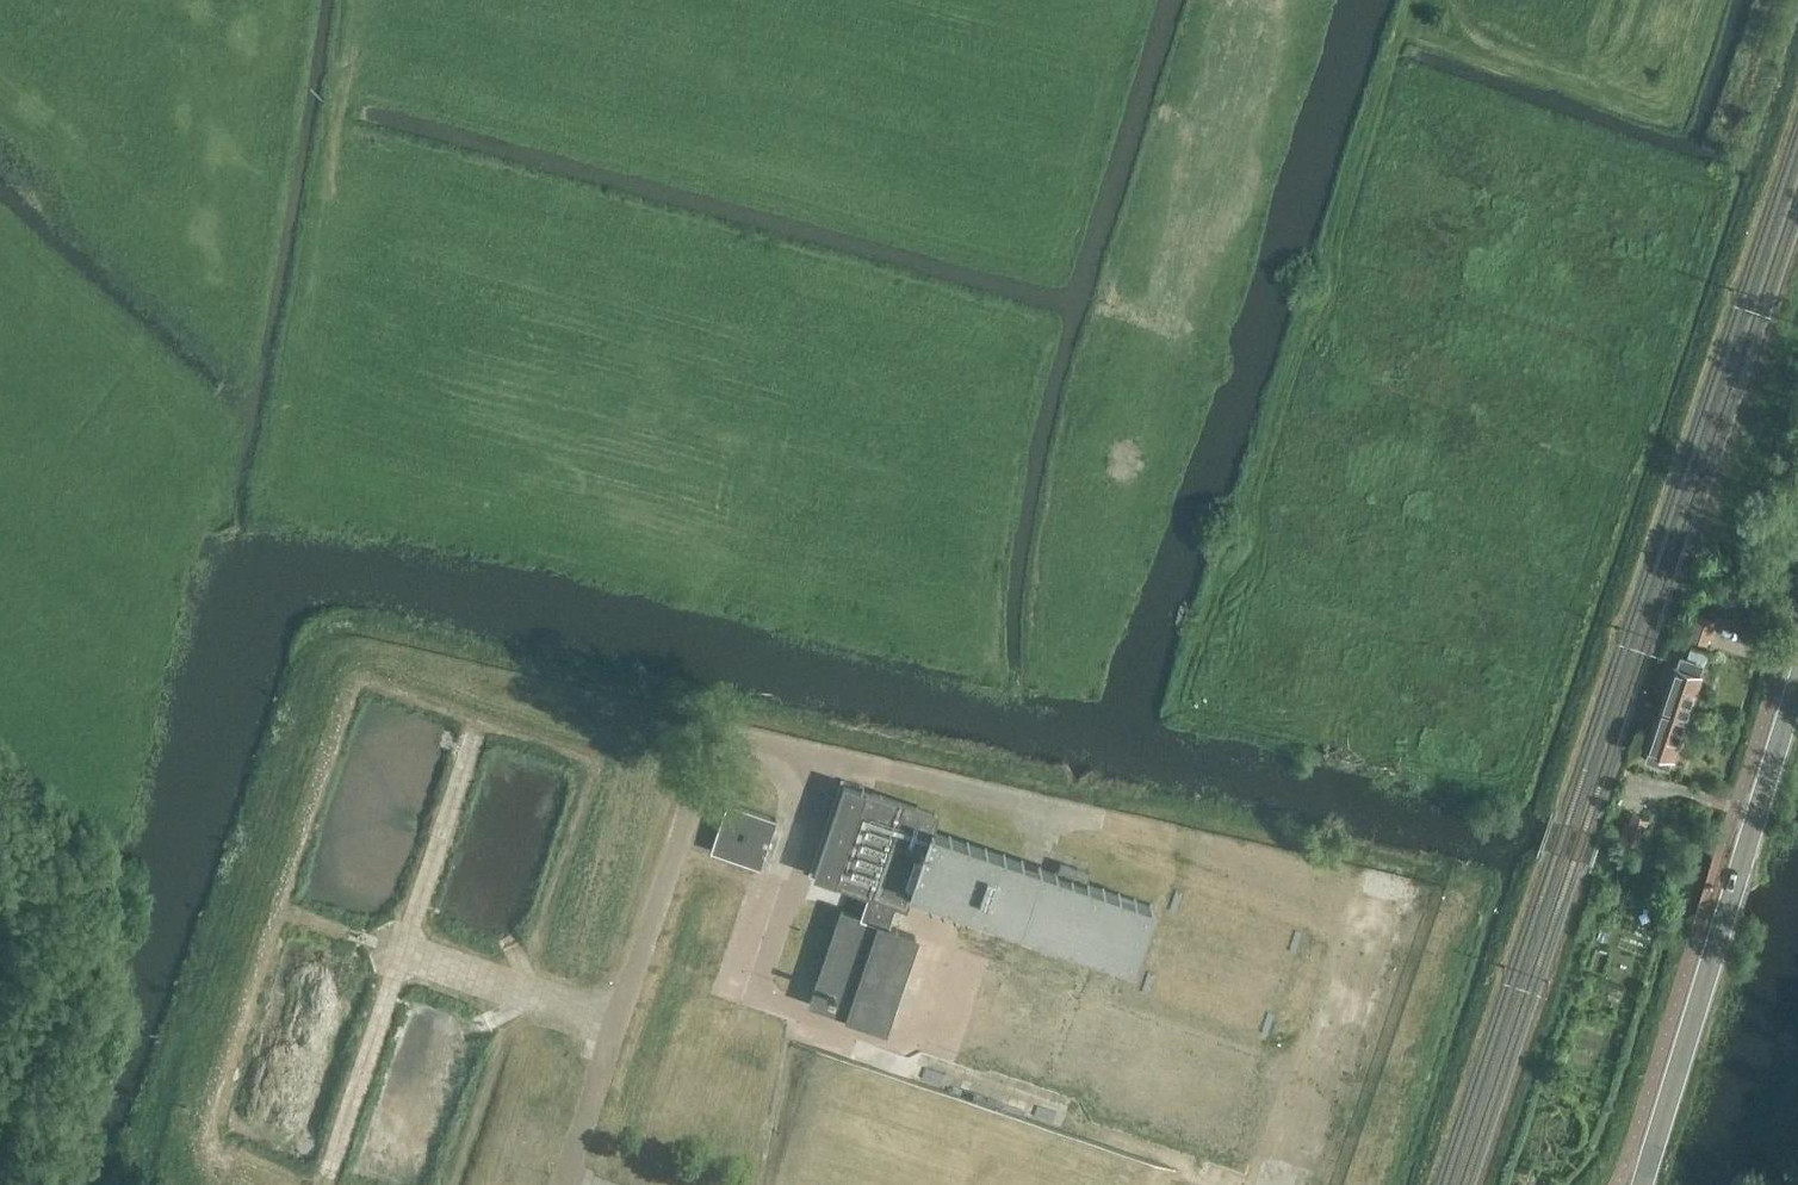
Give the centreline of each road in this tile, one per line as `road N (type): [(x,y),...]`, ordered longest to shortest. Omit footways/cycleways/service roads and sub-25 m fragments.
road 1 (tertiary): [(1644,1184),(1797,685)]
road 2 (track): [(328,161),(360,0)]

